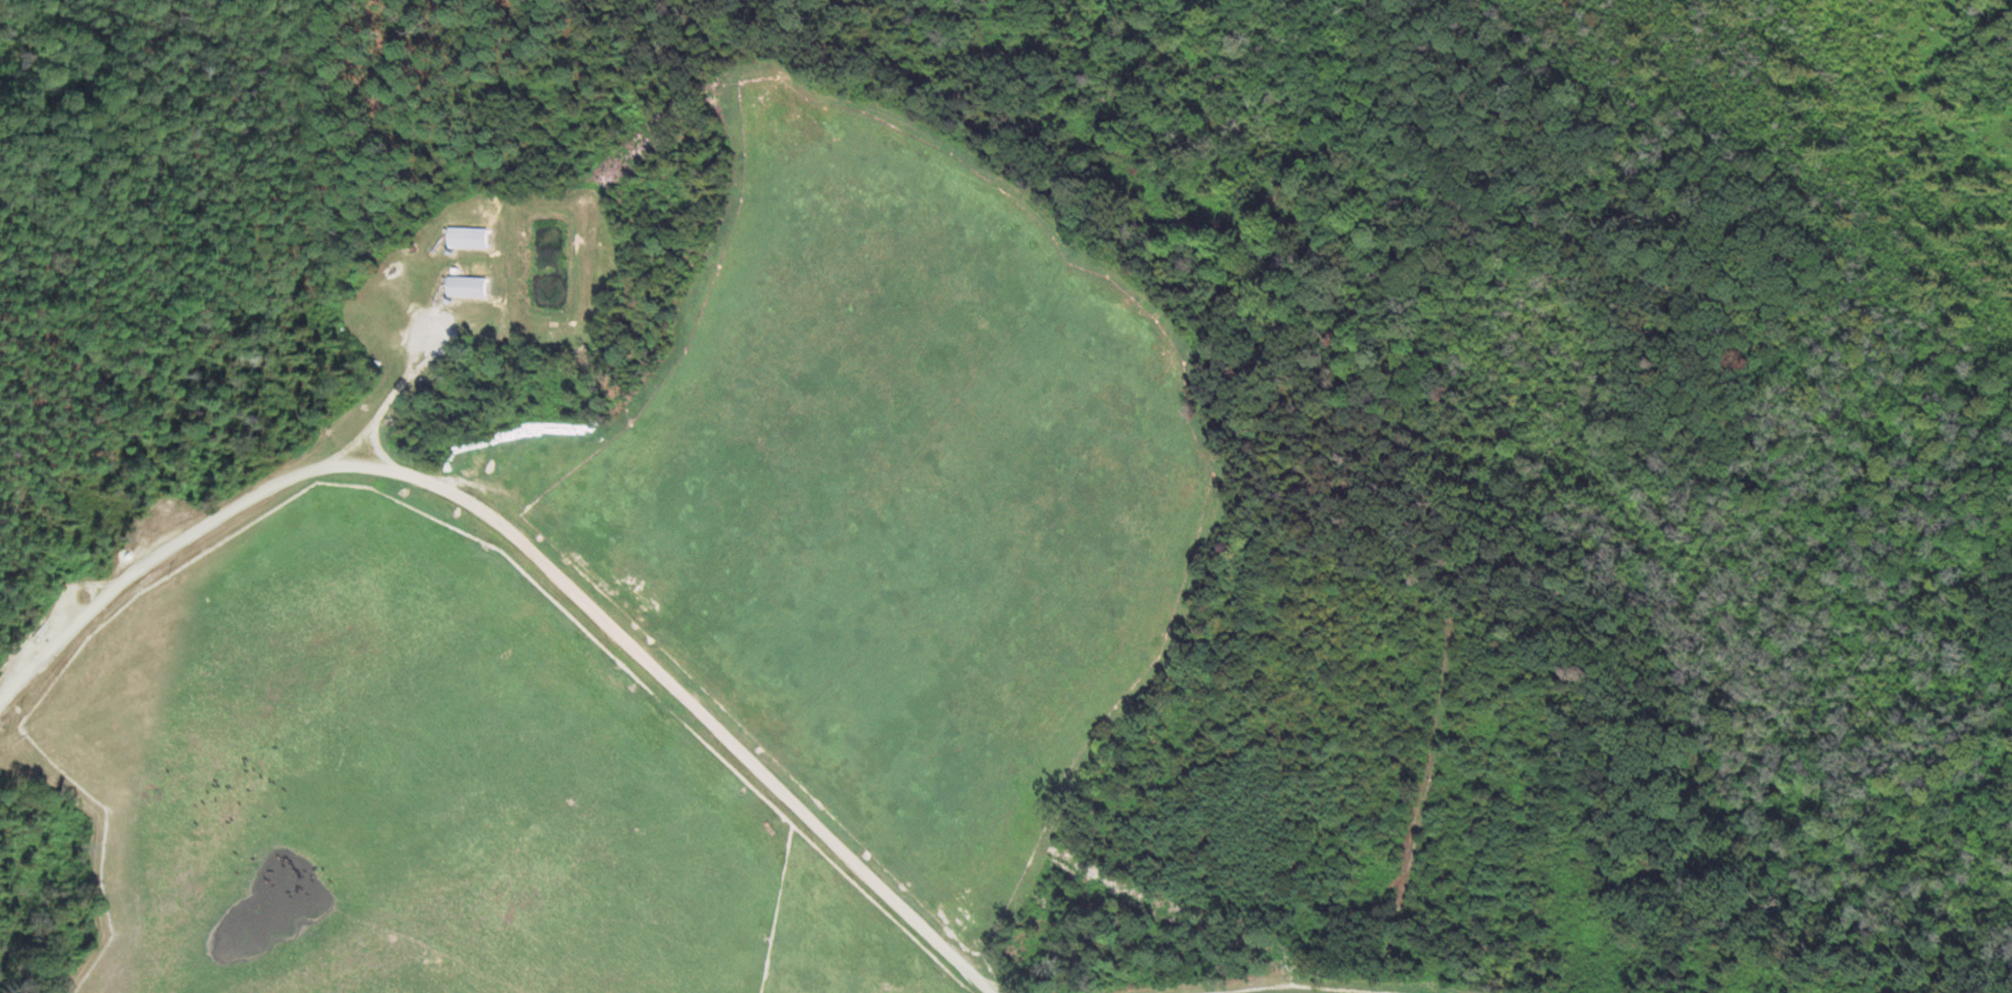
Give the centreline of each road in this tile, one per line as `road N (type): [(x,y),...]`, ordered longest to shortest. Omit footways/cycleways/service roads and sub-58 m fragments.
road 1 (residential): [(991,992),(555,574),(461,503),(371,462),(279,480),(122,583),(0,713)]

